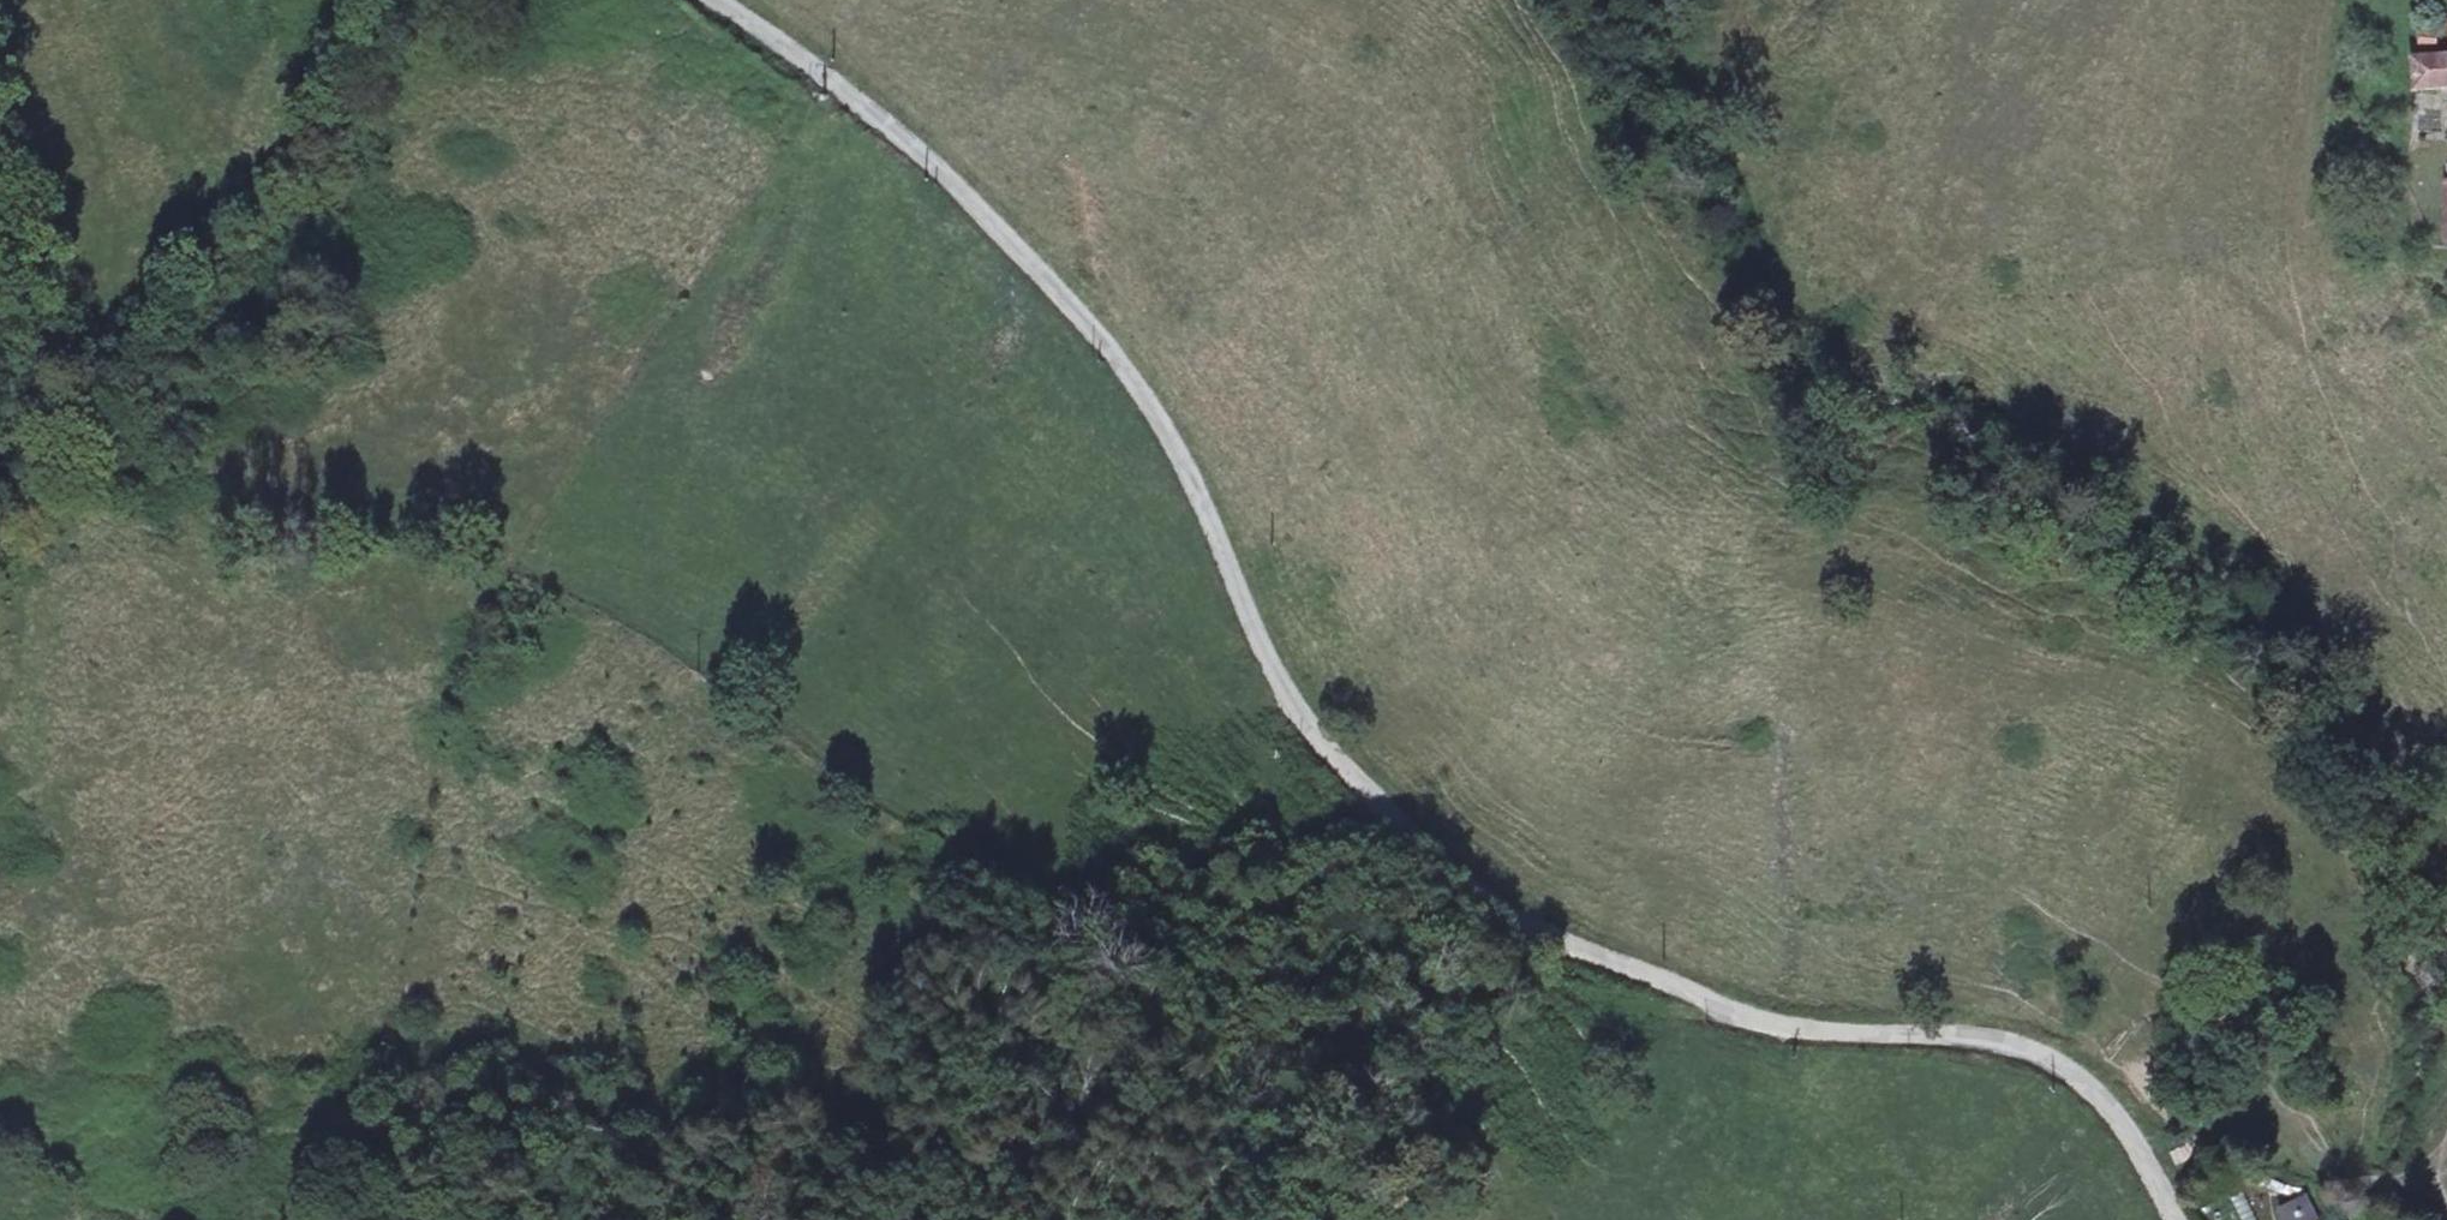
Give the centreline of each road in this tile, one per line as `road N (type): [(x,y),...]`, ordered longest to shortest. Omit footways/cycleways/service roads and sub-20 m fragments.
road 1 (residential): [(2177,1219),(2105,1102),(2054,1057),(2004,1042),(1782,1028),(1707,1005),(1502,911),(1390,816),(1288,703),(1178,452),(1097,339),(930,162),(714,0)]
road 2 (track): [(2135,1146),(2183,1125),(2360,1177),(2437,1165),(2446,1149)]

